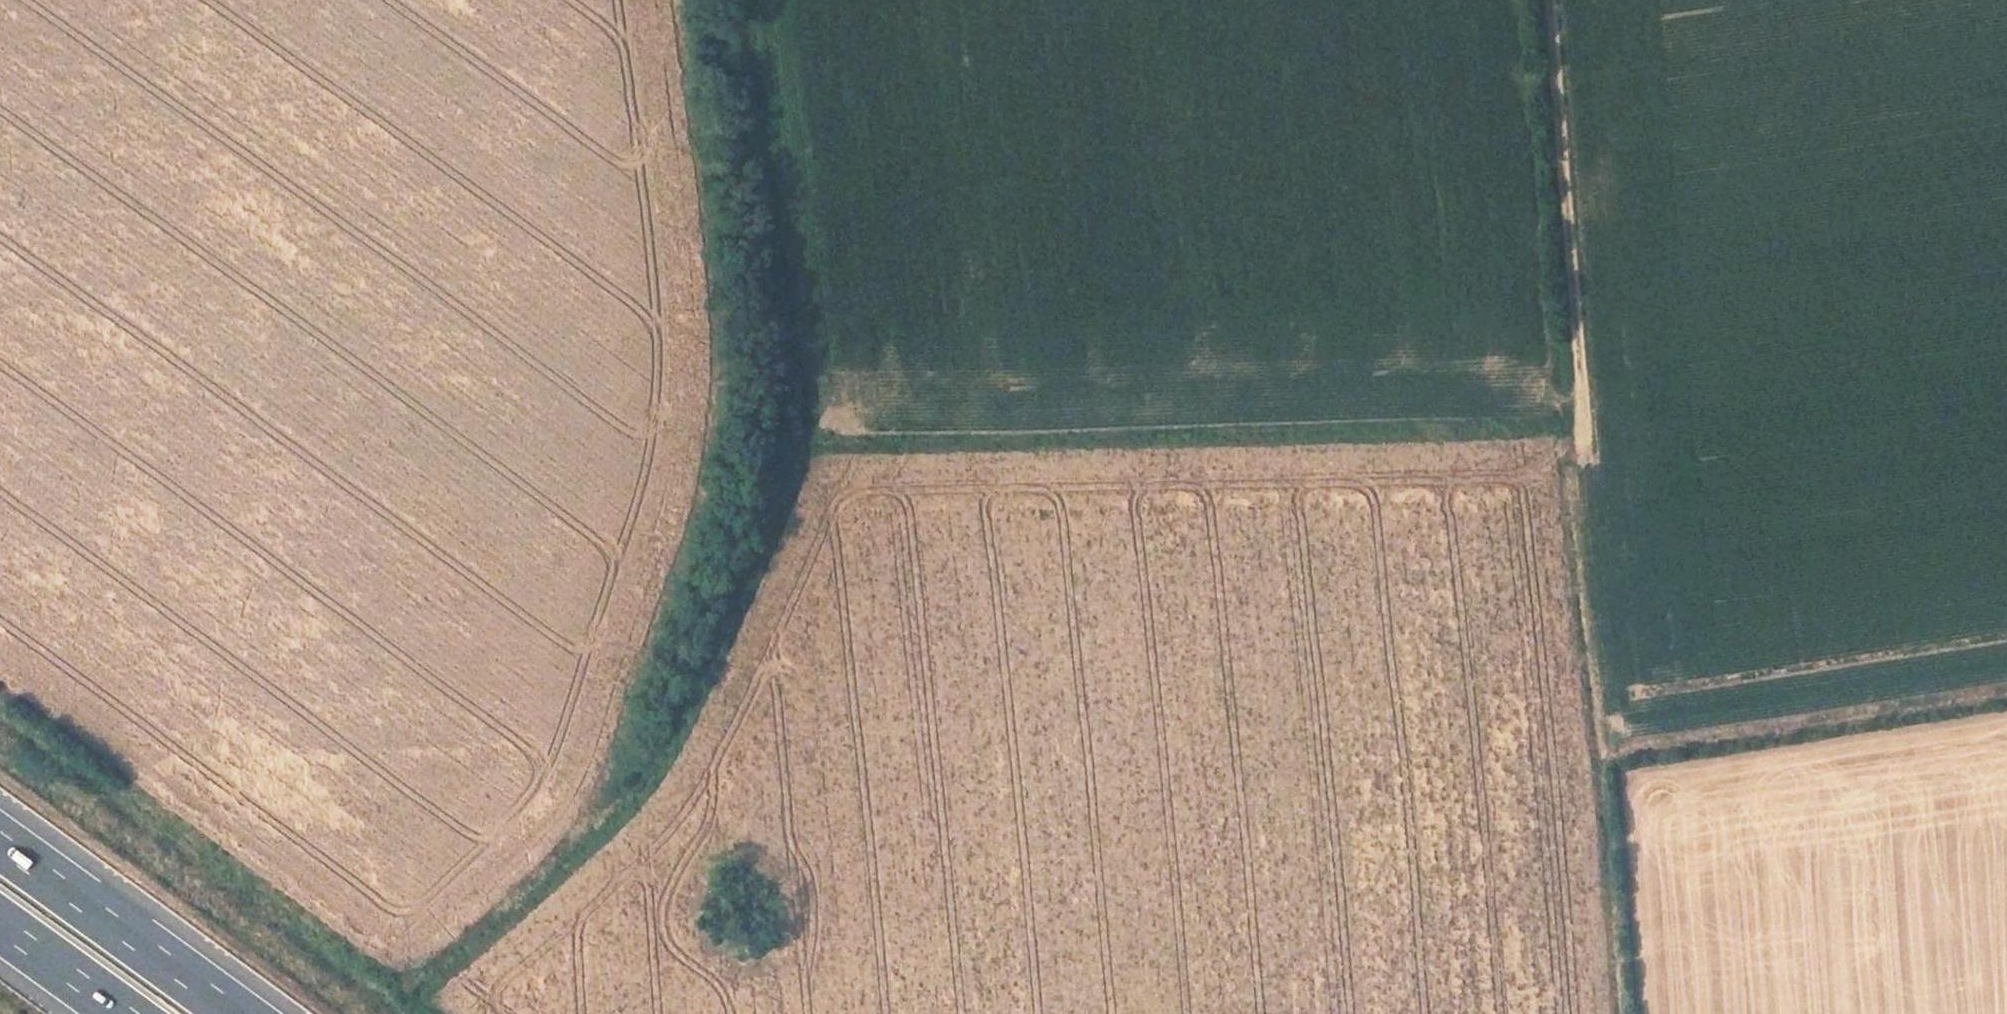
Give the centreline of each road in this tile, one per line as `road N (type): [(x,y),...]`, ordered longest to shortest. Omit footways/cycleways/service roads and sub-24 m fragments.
road 1 (track): [(1549,0),(1584,440)]
road 2 (motorway): [(249,1013),(0,834)]
road 3 (motorway): [(0,923),(127,1013)]

